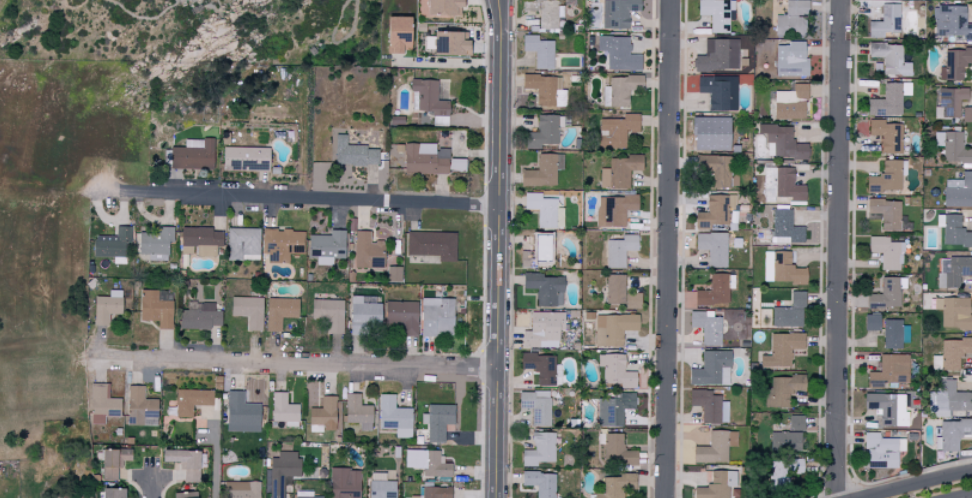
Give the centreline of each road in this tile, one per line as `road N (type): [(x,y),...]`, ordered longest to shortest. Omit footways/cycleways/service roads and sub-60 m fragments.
road 1 (residential): [(663,497),(668,0)]
road 2 (tertiary): [(496,497),(500,0)]
road 3 (residential): [(835,497),(839,0)]
road 4 (residential): [(83,190),(498,206)]
road 5 (residential): [(91,356),(497,368)]

